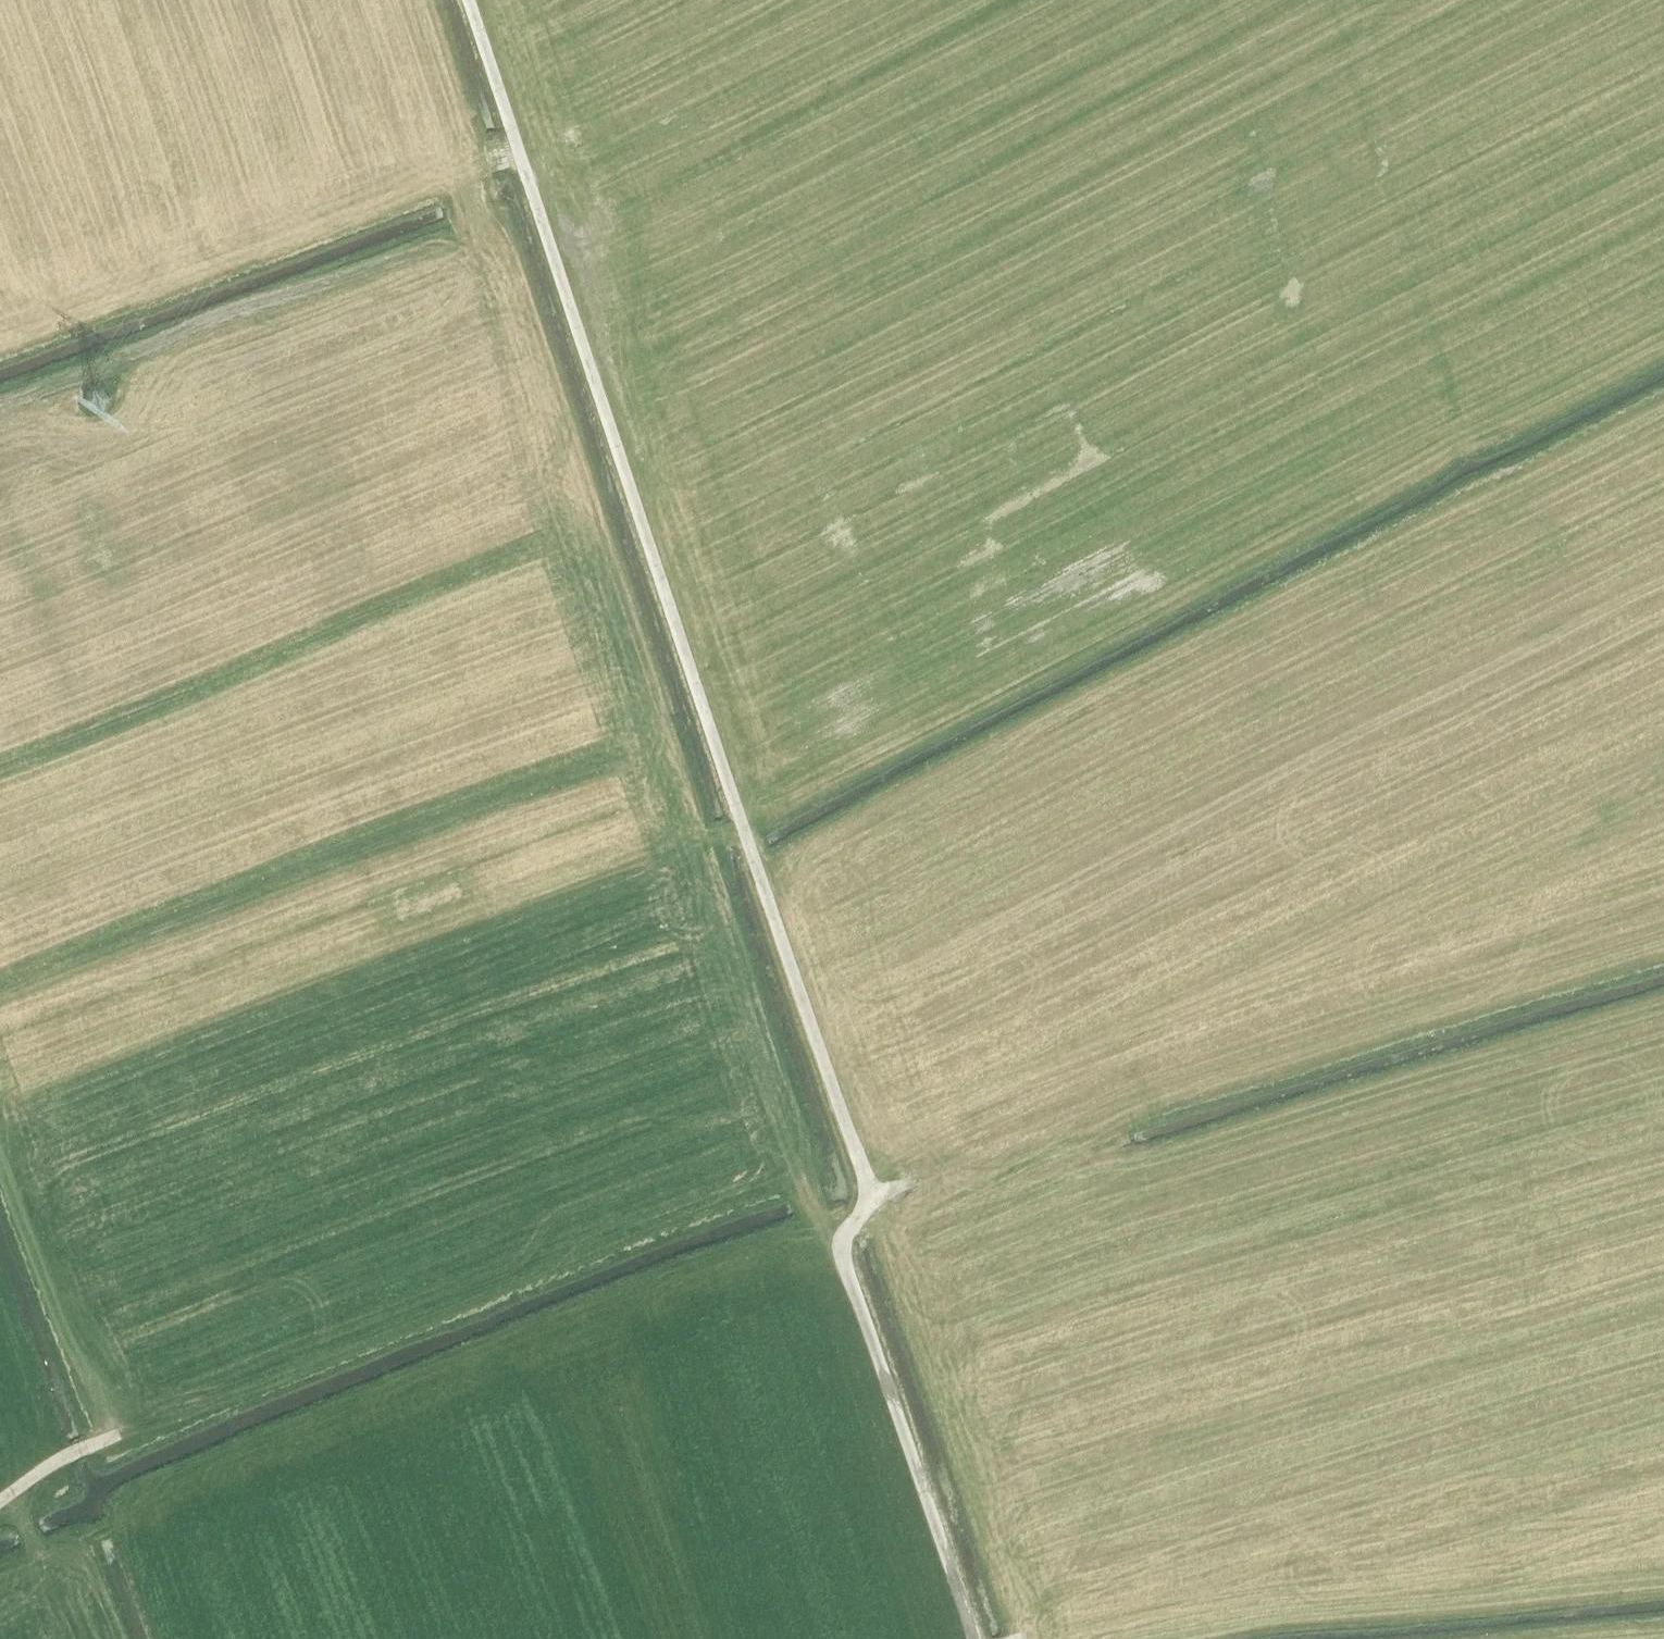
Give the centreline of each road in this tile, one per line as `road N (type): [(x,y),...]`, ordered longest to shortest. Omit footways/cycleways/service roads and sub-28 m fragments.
road 1 (track): [(976,1638),(845,1266),(865,1174),(470,0)]
road 2 (track): [(0,1502),(113,1439)]

